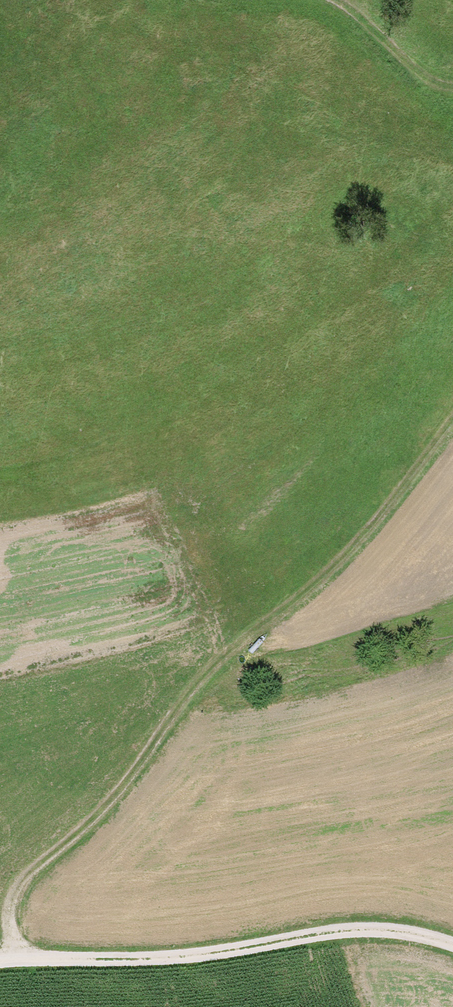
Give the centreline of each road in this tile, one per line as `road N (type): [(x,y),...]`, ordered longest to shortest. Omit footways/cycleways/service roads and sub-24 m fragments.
road 1 (track): [(11,962),(4,903),(22,874),(98,814),(170,708),(331,568),(452,421)]
road 2 (track): [(11,962),(168,968),(332,936),(407,935),(452,952)]
road 3 (track): [(452,88),(426,80),(336,0)]

